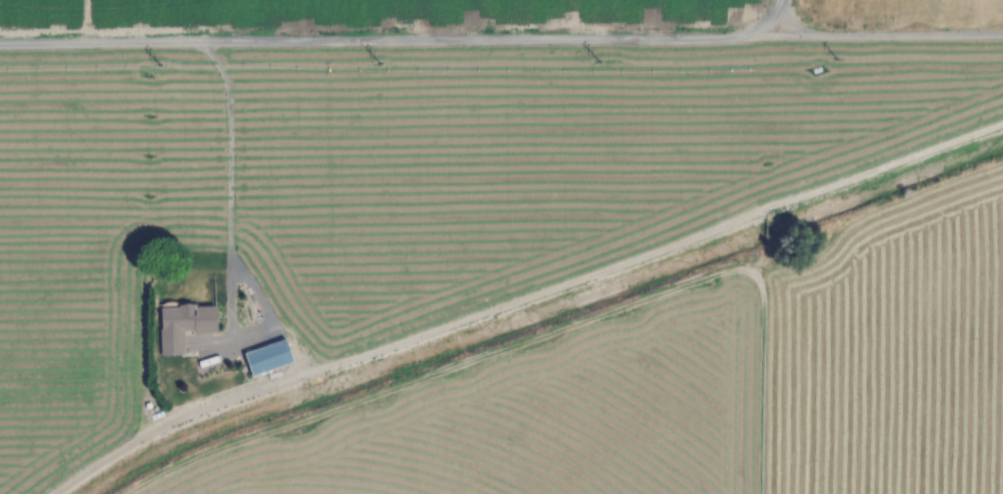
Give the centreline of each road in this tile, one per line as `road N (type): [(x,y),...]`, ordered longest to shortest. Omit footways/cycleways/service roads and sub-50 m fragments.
road 1 (residential): [(1002,110),(557,286),(137,427),(25,493)]
road 2 (residential): [(768,34),(0,51)]

